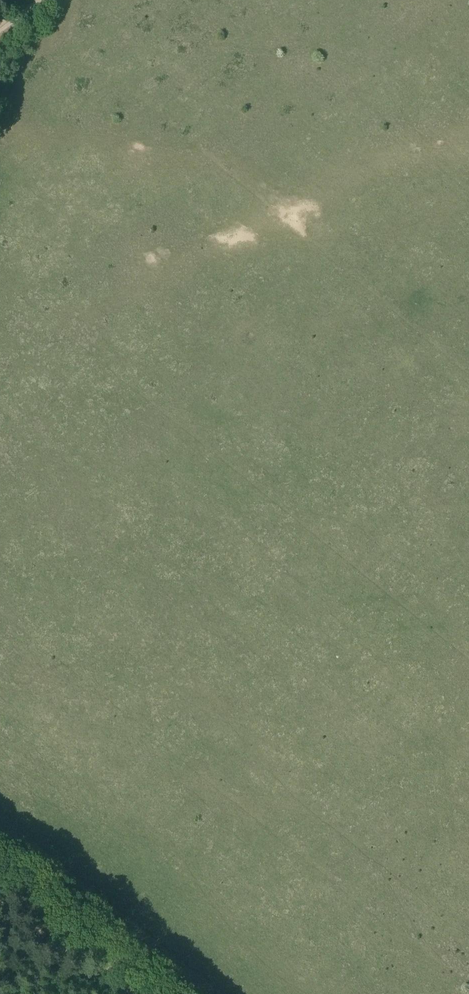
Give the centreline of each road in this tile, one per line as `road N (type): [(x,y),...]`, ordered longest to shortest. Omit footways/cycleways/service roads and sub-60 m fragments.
road 1 (track): [(0,880),(139,993)]

